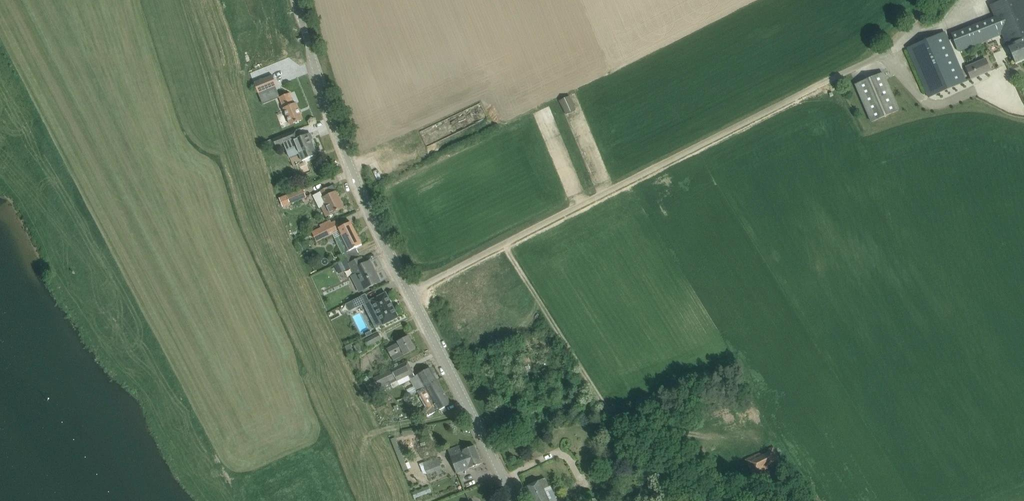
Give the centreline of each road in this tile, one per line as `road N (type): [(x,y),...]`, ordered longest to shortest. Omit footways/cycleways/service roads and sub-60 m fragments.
road 1 (track): [(198,0),(287,267),(391,500)]
road 2 (unclassified): [(410,291),(874,58)]
road 3 (tertiary): [(410,291),(342,145),(296,0)]
road 4 (tertiary): [(515,500),(410,291)]
road 5 (track): [(470,410),(374,432),(363,452),(369,500)]

